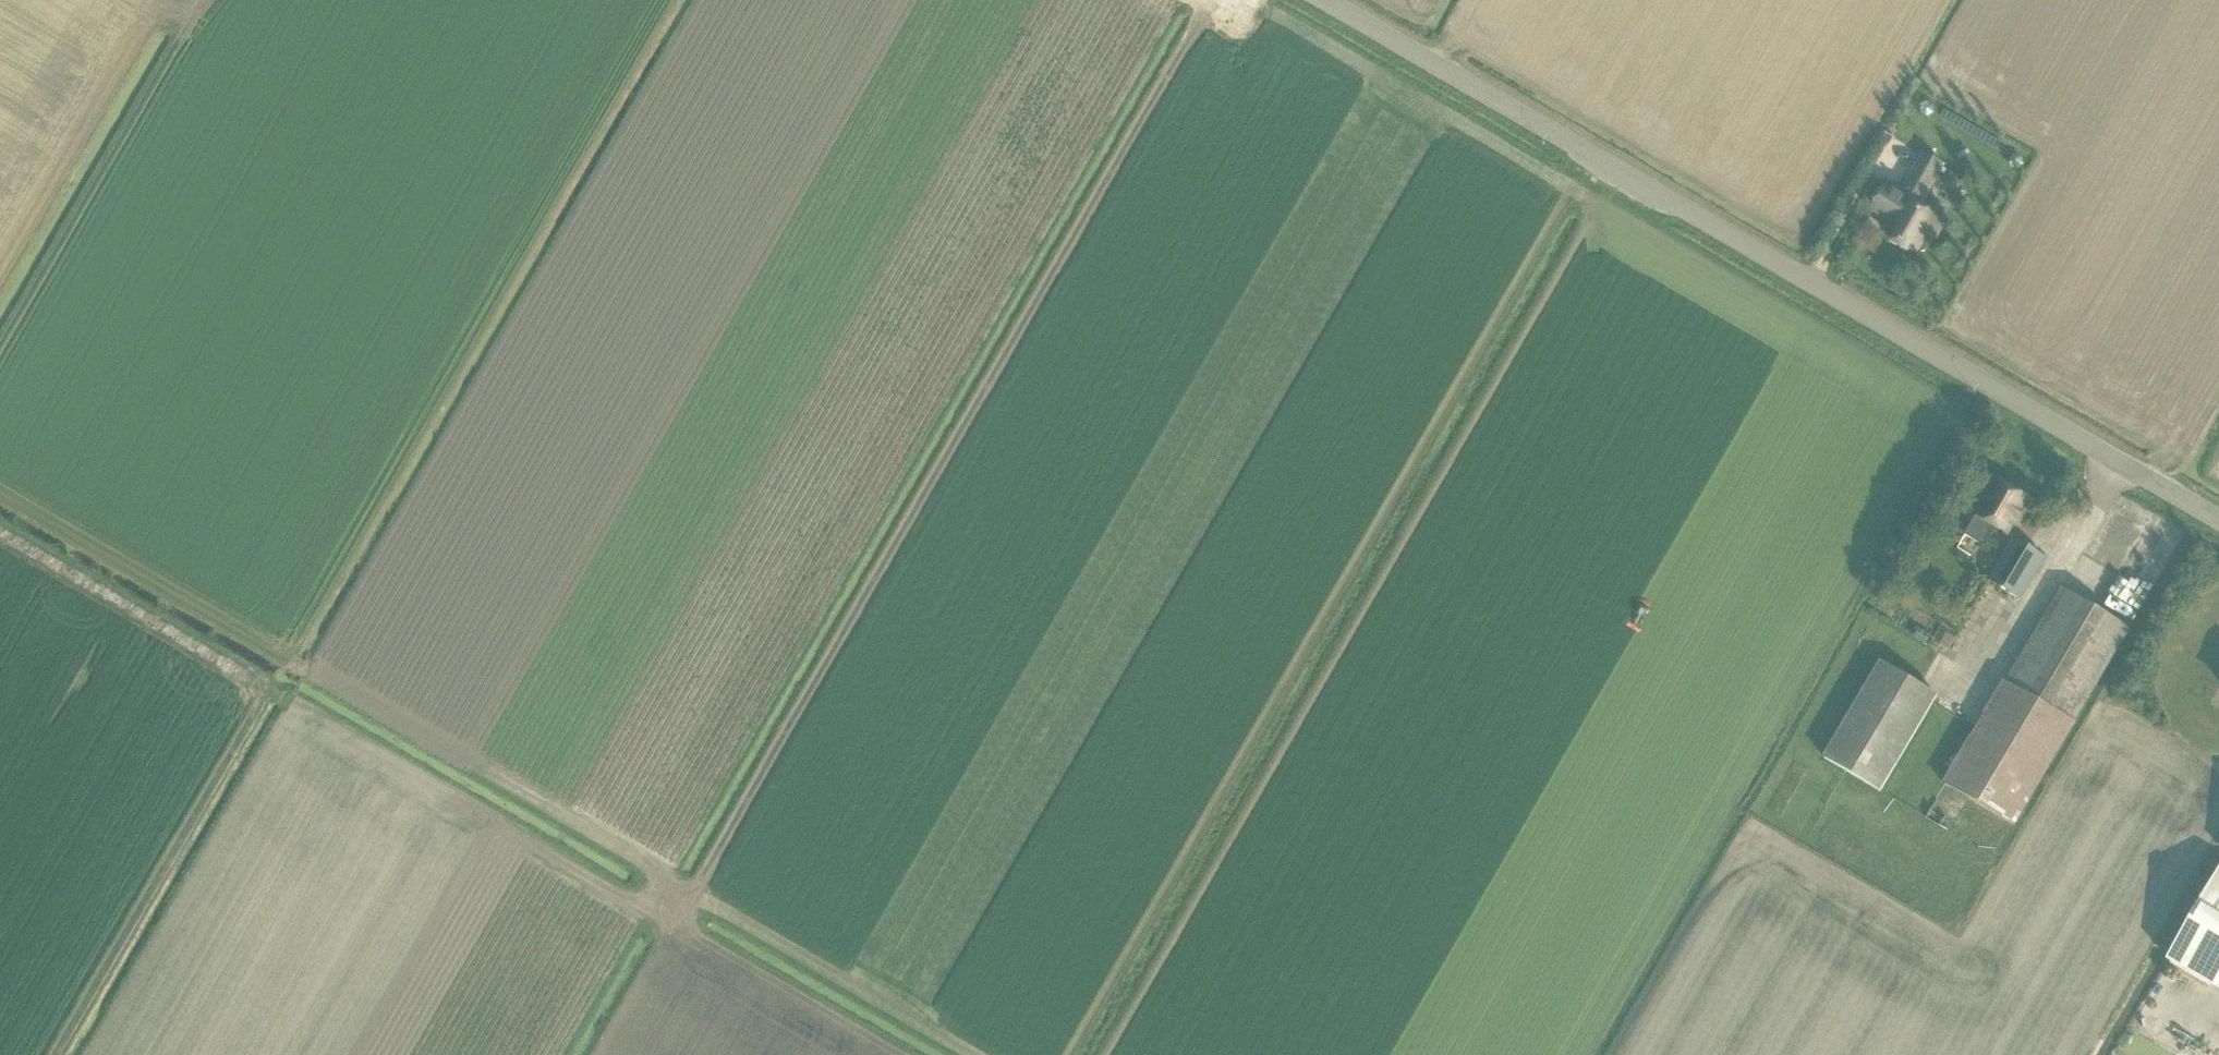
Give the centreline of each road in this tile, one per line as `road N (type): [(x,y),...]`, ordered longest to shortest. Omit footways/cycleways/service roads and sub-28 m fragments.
road 1 (unclassified): [(1331,0),(2218,518)]

